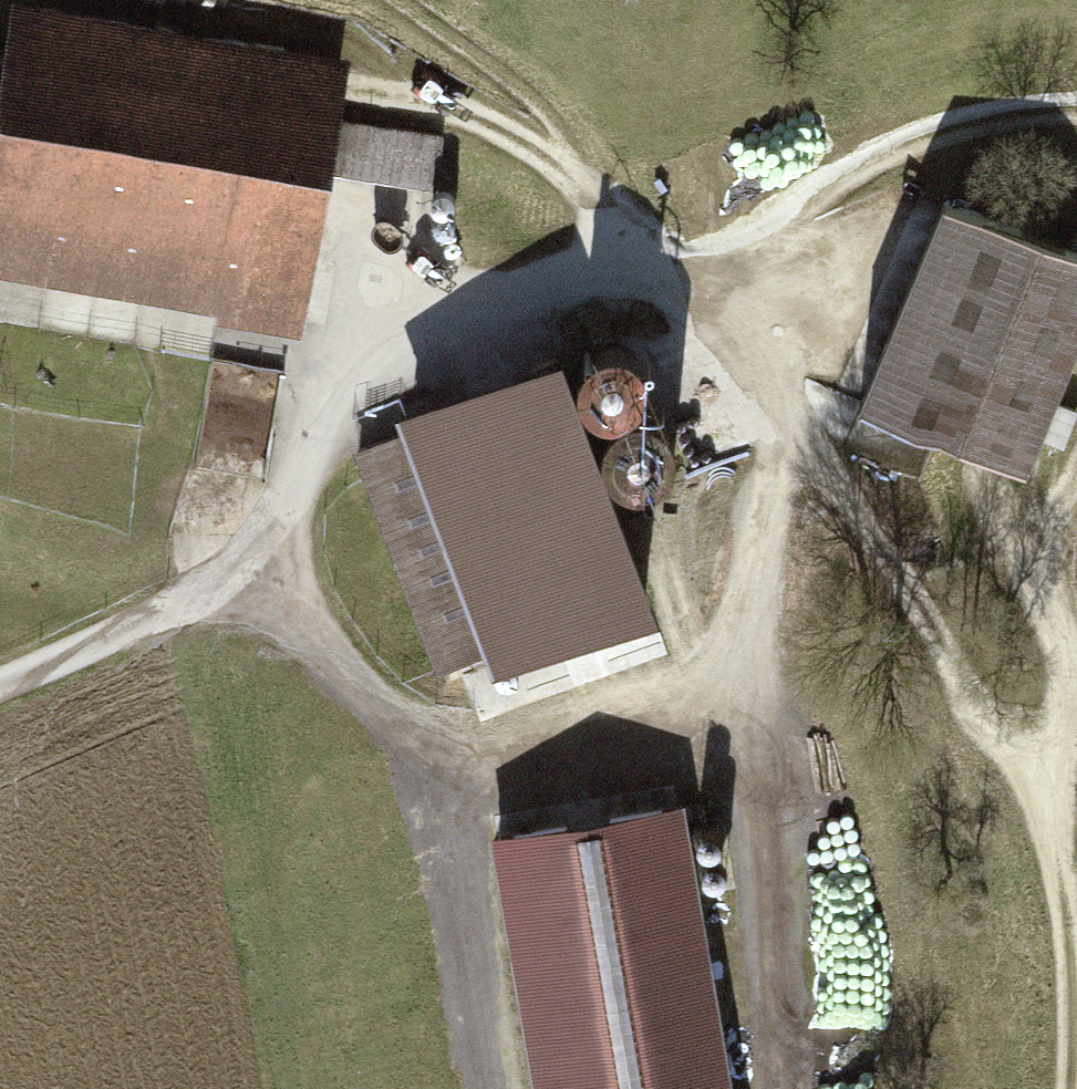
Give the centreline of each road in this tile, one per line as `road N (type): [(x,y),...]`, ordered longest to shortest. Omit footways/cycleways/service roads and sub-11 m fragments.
road 1 (track): [(408,0),(525,79),(674,264),(1039,761)]
road 2 (track): [(245,556),(329,654),(461,779),(731,716),(788,420)]
road 3 (track): [(461,301),(768,245),(937,143),(1076,119)]
road 4 (track): [(1070,1088),(1069,924),(1039,761),(1071,719),(1064,652),(1036,566),(1076,471)]
road 5 (track): [(731,716),(763,820),(782,1088)]
road 6 (track): [(502,1088),(457,810),(461,779)]

